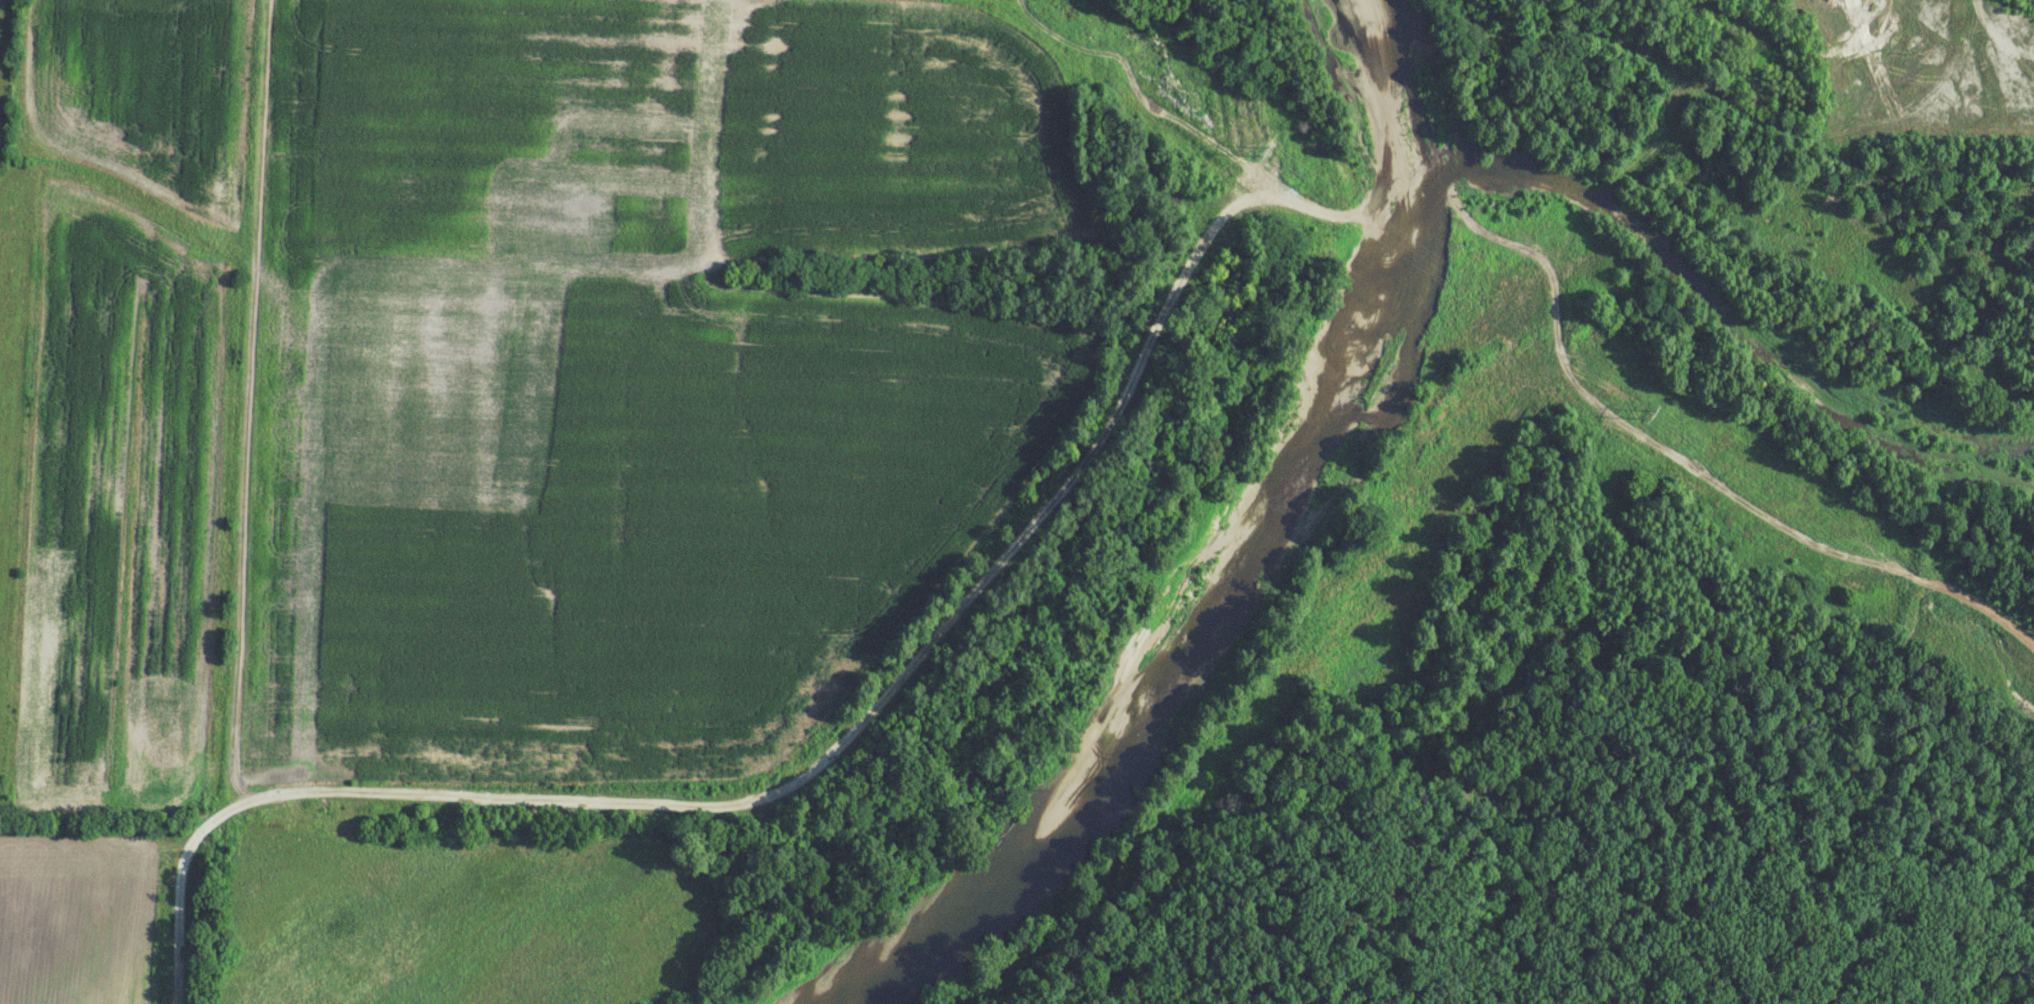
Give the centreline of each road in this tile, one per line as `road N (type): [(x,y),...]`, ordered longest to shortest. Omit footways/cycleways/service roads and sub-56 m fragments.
road 1 (residential): [(1622,182),(1676,99),(1708,90),(1772,137),(1797,138),(1920,81),(1968,0)]

